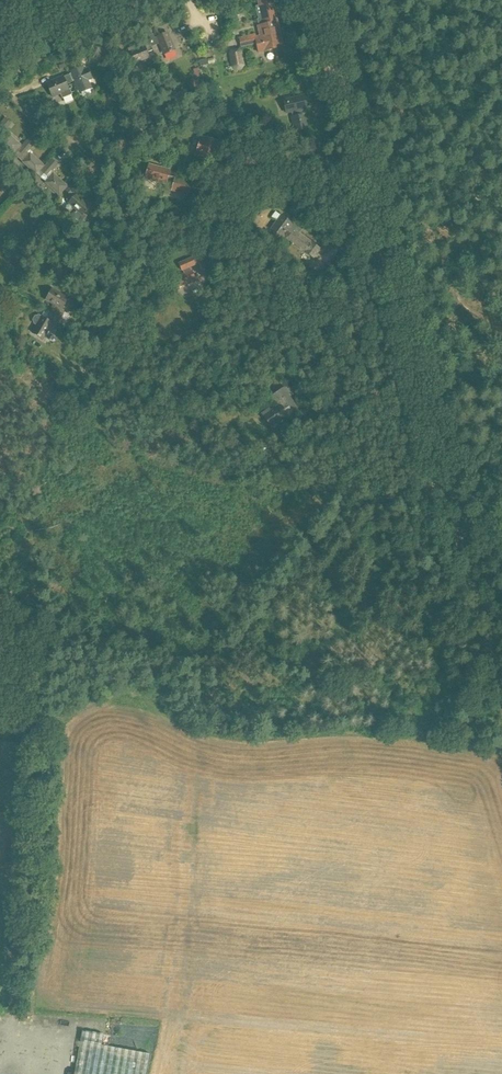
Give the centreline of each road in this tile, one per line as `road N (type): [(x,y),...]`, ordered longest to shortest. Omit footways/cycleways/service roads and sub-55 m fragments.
road 1 (unclassified): [(501,689),(319,0)]
road 2 (track): [(93,380),(97,403),(113,412),(342,496),(446,484)]
road 3 (track): [(501,198),(429,236),(450,287),(470,308),(501,320)]
road 4 (unclassified): [(0,58),(136,0)]

